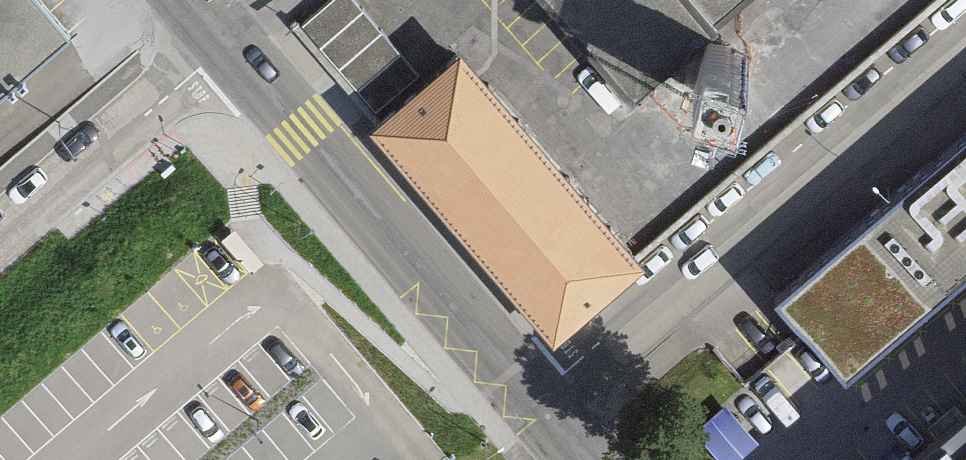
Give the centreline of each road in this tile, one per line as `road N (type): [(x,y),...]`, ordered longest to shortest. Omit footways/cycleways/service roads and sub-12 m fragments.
road 1 (unclassified): [(965,32),(543,398)]
road 2 (secondary): [(543,398),(220,43)]
road 3 (residential): [(220,43),(0,234)]

